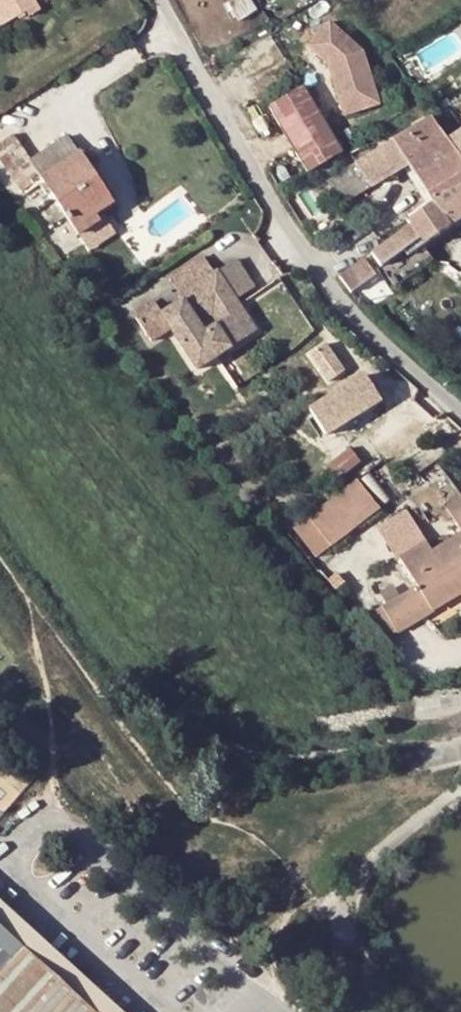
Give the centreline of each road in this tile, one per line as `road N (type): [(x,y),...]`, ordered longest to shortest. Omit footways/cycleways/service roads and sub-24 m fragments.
road 1 (residential): [(460,414),(299,260),(152,0)]

